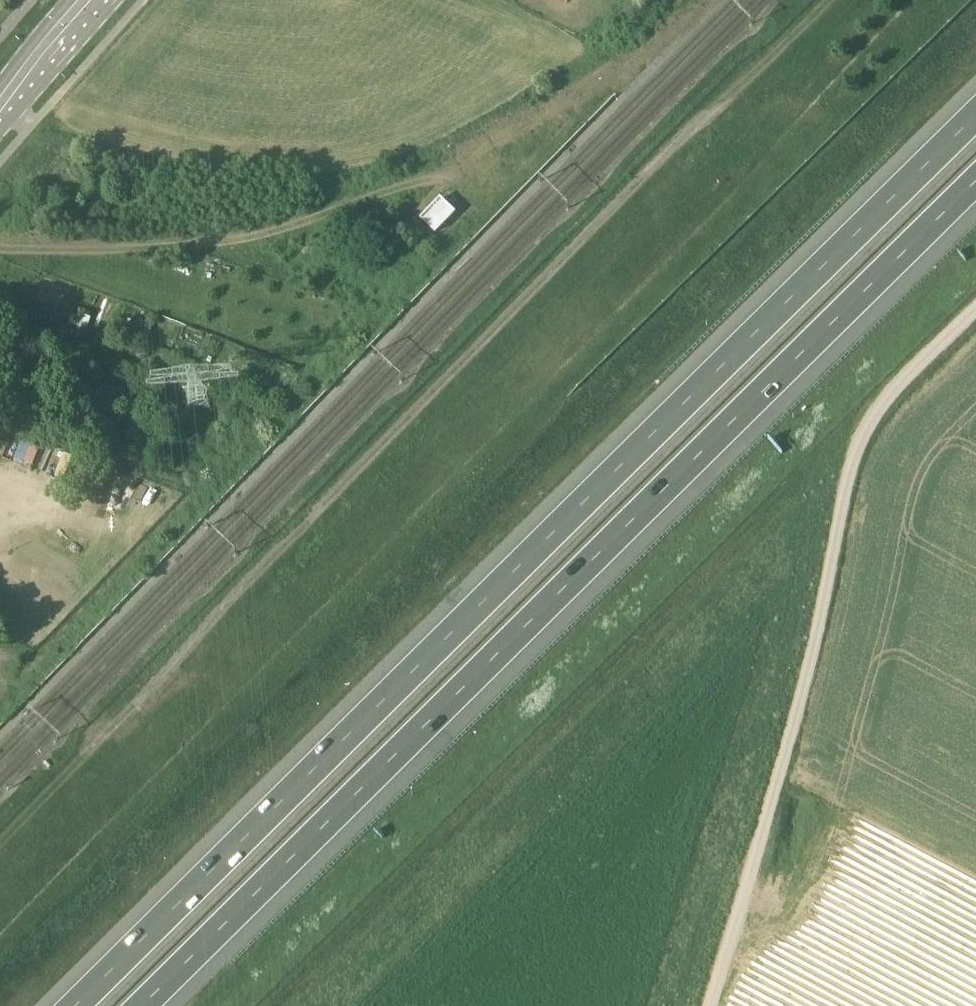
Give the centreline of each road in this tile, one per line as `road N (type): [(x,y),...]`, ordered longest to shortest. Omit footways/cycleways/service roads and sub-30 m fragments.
road 1 (motorway): [(975,117),(79,1005)]
road 2 (track): [(0,844),(682,135),(828,0)]
road 3 (motorway): [(155,1005),(975,191)]
road 4 (track): [(706,1005),(814,661),(854,435),(975,310)]
road 5 (track): [(0,249),(114,251),(256,234),(466,170)]
road 6 (secondary): [(0,124),(113,0)]

